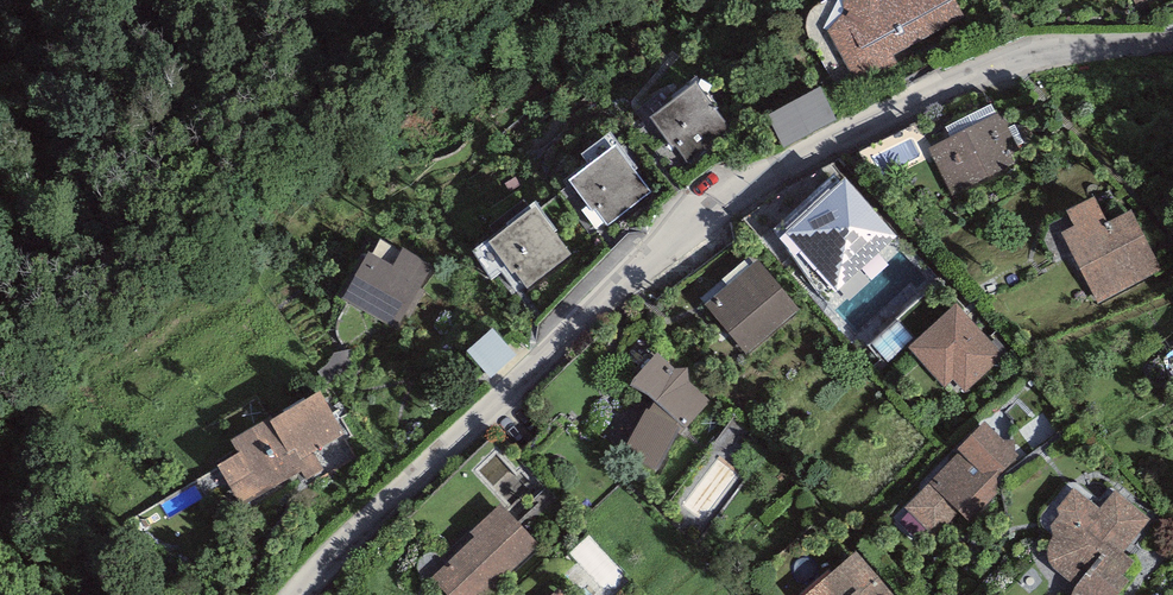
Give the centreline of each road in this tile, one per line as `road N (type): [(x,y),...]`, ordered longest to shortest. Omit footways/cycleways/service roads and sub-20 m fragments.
road 1 (tertiary): [(299,594),(640,272),(732,197),(996,69),(1069,49),(1172,43)]

